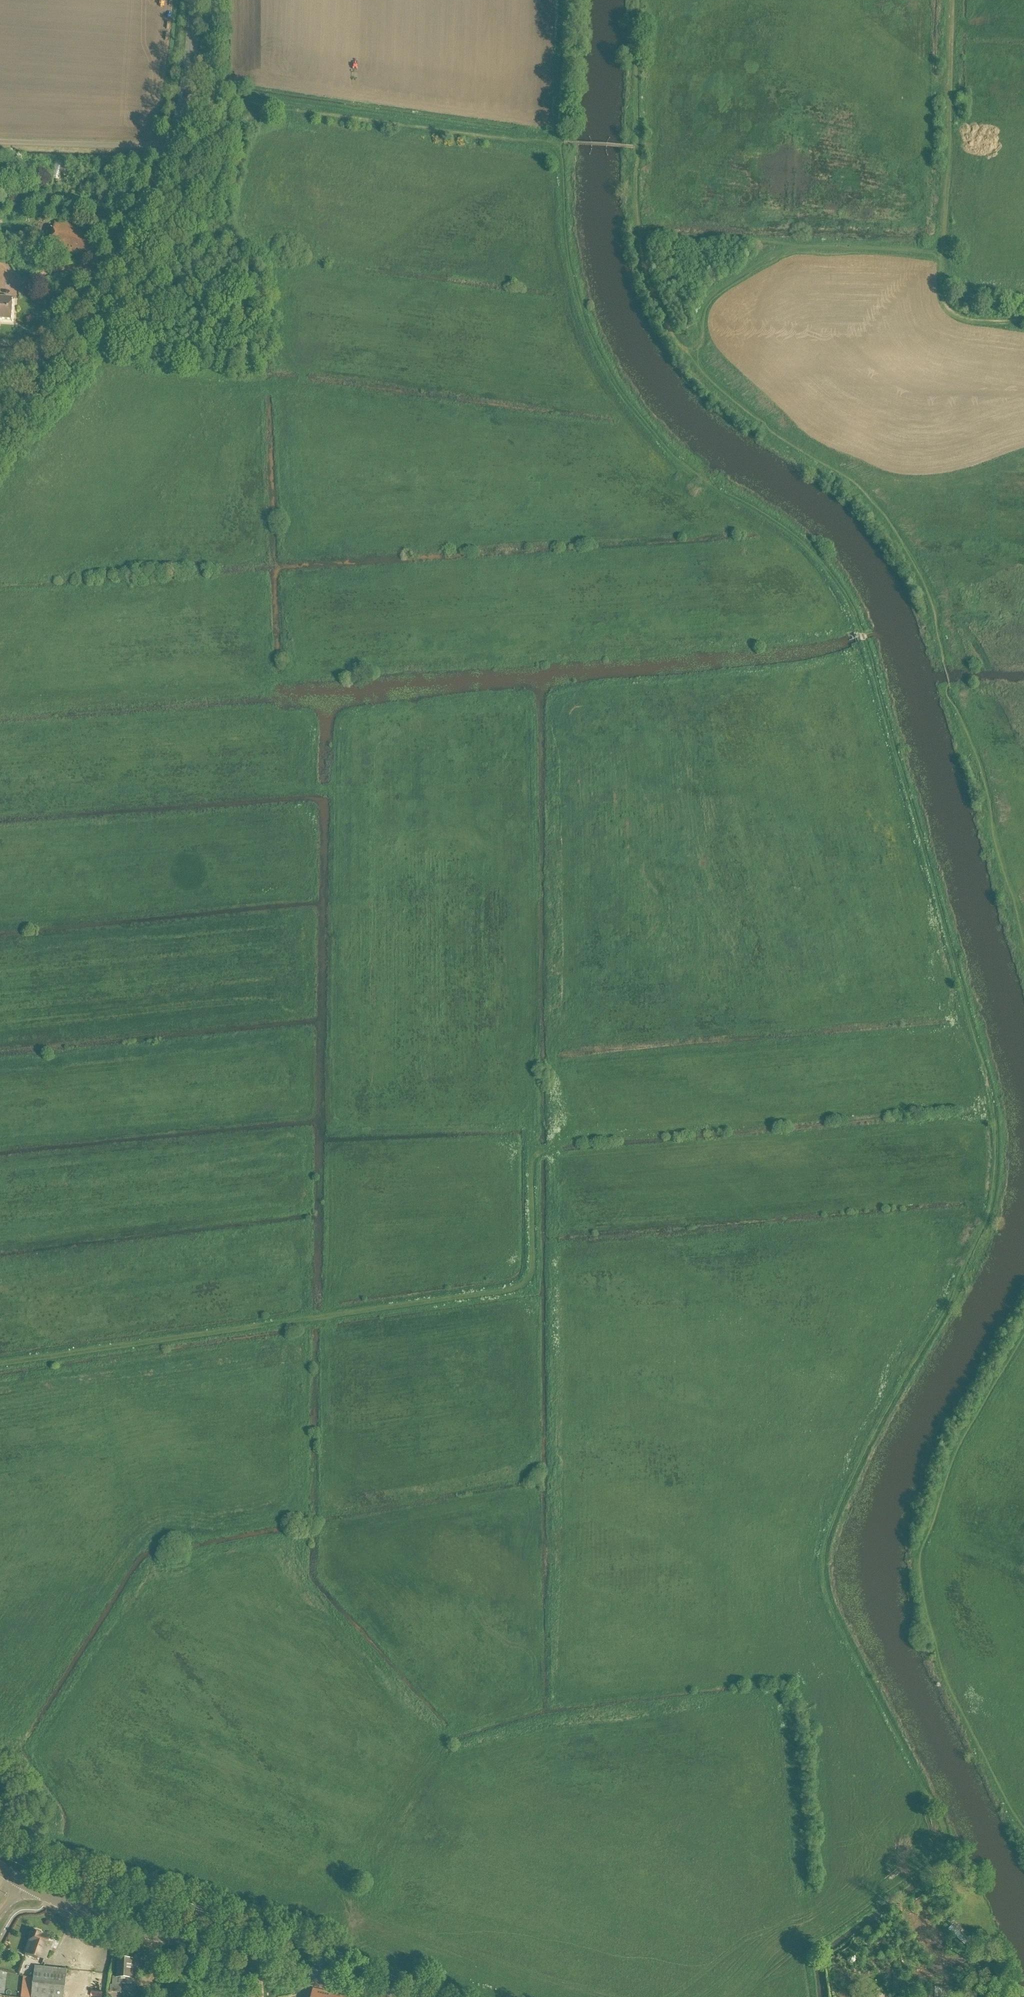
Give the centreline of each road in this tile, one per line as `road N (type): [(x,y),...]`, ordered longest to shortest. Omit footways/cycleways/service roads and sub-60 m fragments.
road 1 (track): [(561,143),(569,269),(608,373),(697,477),(824,568),(863,630),(991,1100),(994,1166),(979,1242),(862,1456),(821,1571),(840,1633),(951,1842)]
road 2 (tertiary): [(0,410),(154,196),(186,88),(195,0)]
road 3 (tertiary): [(395,1996),(136,1931),(16,1880)]
road 4 (track): [(561,143),(186,88)]
road 5 (track): [(951,1842),(805,1950),(806,1996)]

